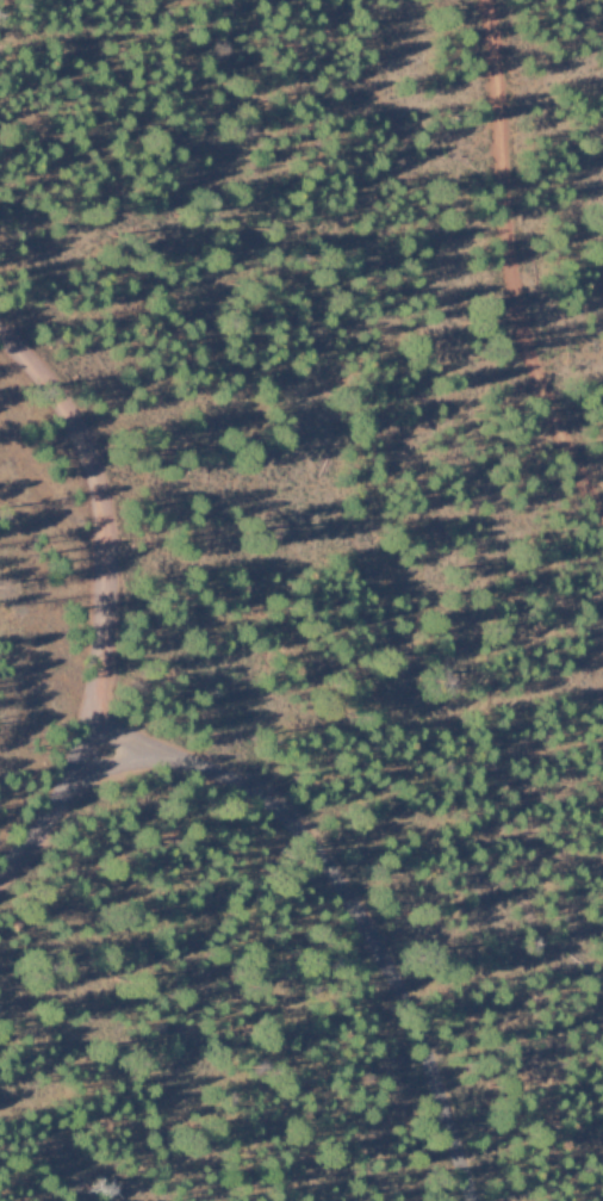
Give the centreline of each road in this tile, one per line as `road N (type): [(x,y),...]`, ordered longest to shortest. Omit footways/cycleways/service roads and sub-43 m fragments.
road 1 (residential): [(458,1200),(362,961),(249,812),(77,756)]
road 2 (residential): [(0,875),(62,792),(92,720),(105,640),(98,499),(80,447),(42,383),(0,340)]
road 3 (residential): [(602,426),(583,406),(488,0)]

